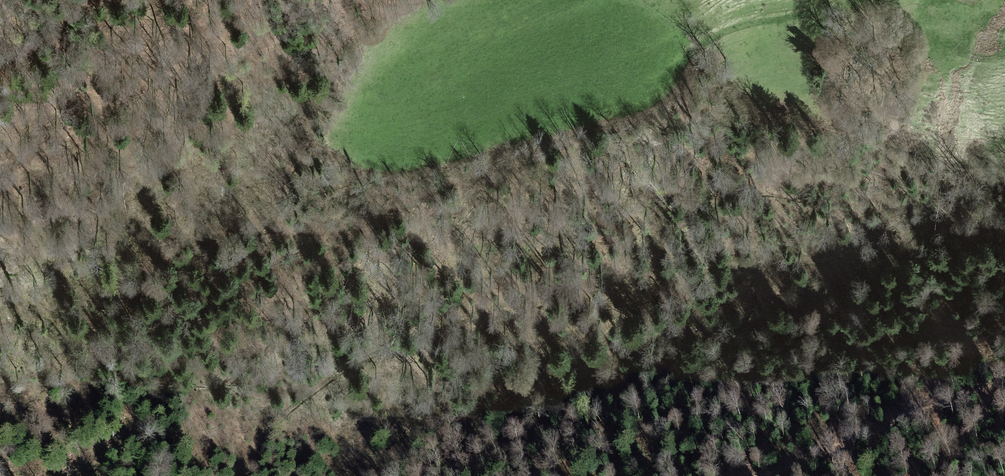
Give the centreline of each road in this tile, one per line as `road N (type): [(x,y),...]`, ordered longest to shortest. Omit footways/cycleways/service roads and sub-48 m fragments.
road 1 (track): [(237,475),(298,409),(435,335),(648,281),(847,252)]
road 2 (track): [(743,475),(1004,376)]

